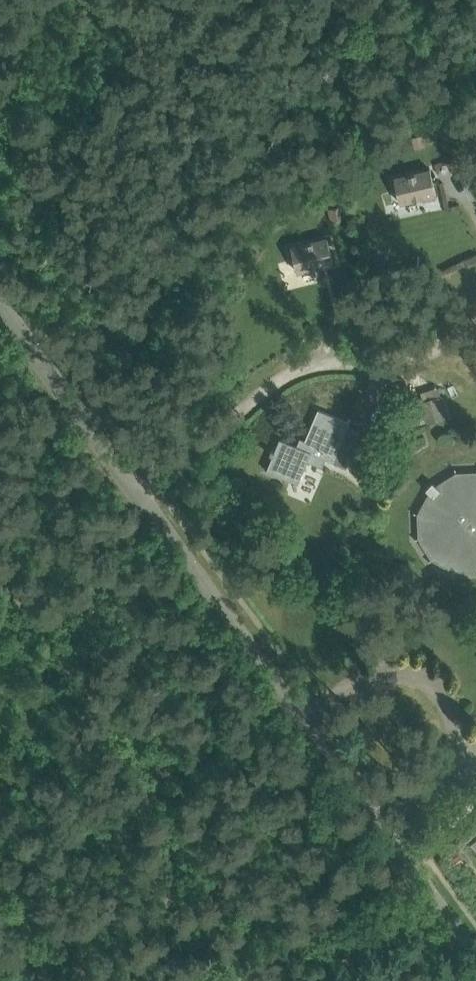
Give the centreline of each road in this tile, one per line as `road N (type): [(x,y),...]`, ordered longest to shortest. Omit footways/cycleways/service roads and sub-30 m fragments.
road 1 (unclassified): [(475,960),(0,306)]

